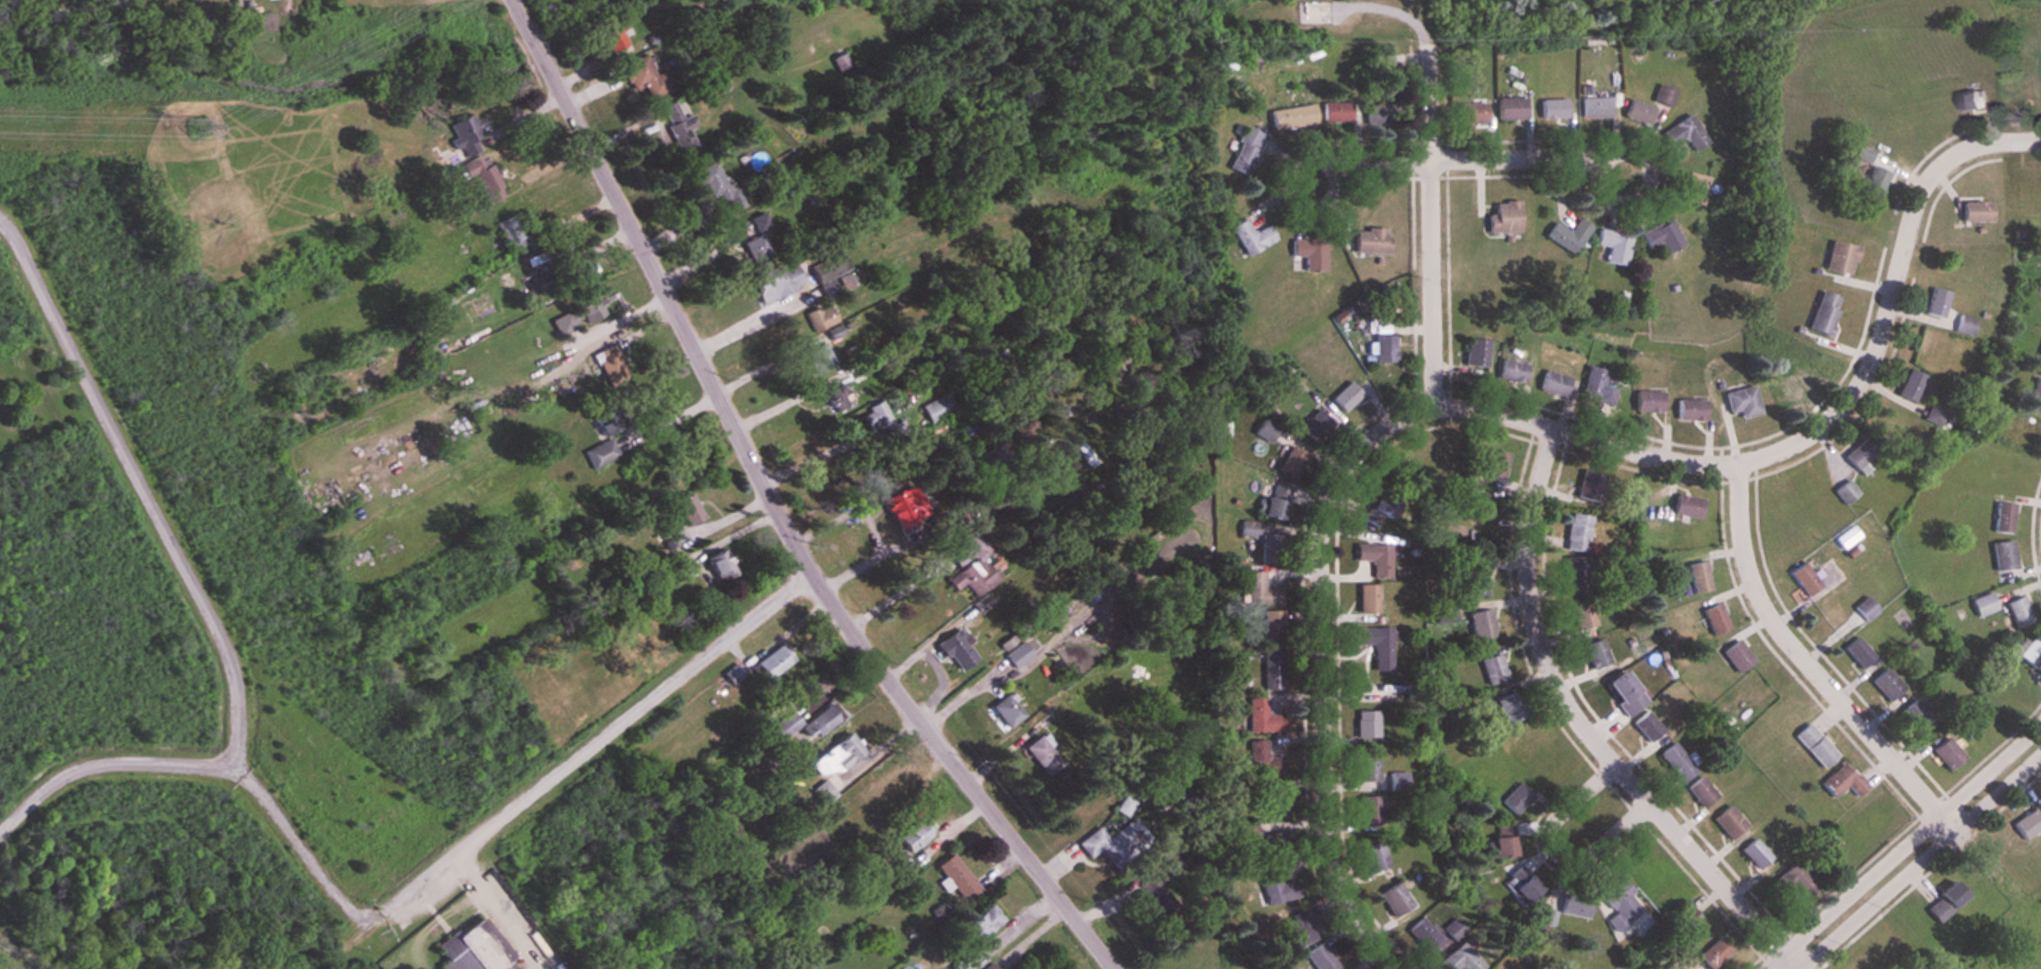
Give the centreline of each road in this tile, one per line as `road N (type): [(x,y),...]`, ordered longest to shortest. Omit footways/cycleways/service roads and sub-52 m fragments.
road 1 (residential): [(513,0),(813,574),(858,644),(1113,968)]
road 2 (residential): [(813,574),(369,926),(236,769),(88,767),(0,838)]
road 3 (residential): [(2040,142),(1985,143),(1951,158),(1927,183),(1864,380),(1843,408),(1786,449),(1739,464),(1680,463),(1512,416),(1434,410)]
road 4 (residential): [(1434,410),(1356,449),(1340,472),(1321,535),(1330,863),(1346,904),(1394,968)]
road 5 (residential): [(1554,430),(1528,541),(1528,589),(1543,655),(1569,708),(1792,965)]
road 6 (residential): [(0,224),(227,650),(237,685),(236,769)]
road 7 (residential): [(1739,464),(1742,538),(1763,604),(1951,824)]
road 8 (residential): [(1282,201),(1341,167),(1378,161),(1576,158),(1658,191)]
road 9 (residential): [(1428,44),(1434,410)]
road 10 (residential): [(2040,739),(1792,965)]
road 11 (residential): [(1651,805),(1593,854),(1561,855),(1551,840),(1554,820),(1617,766)]

